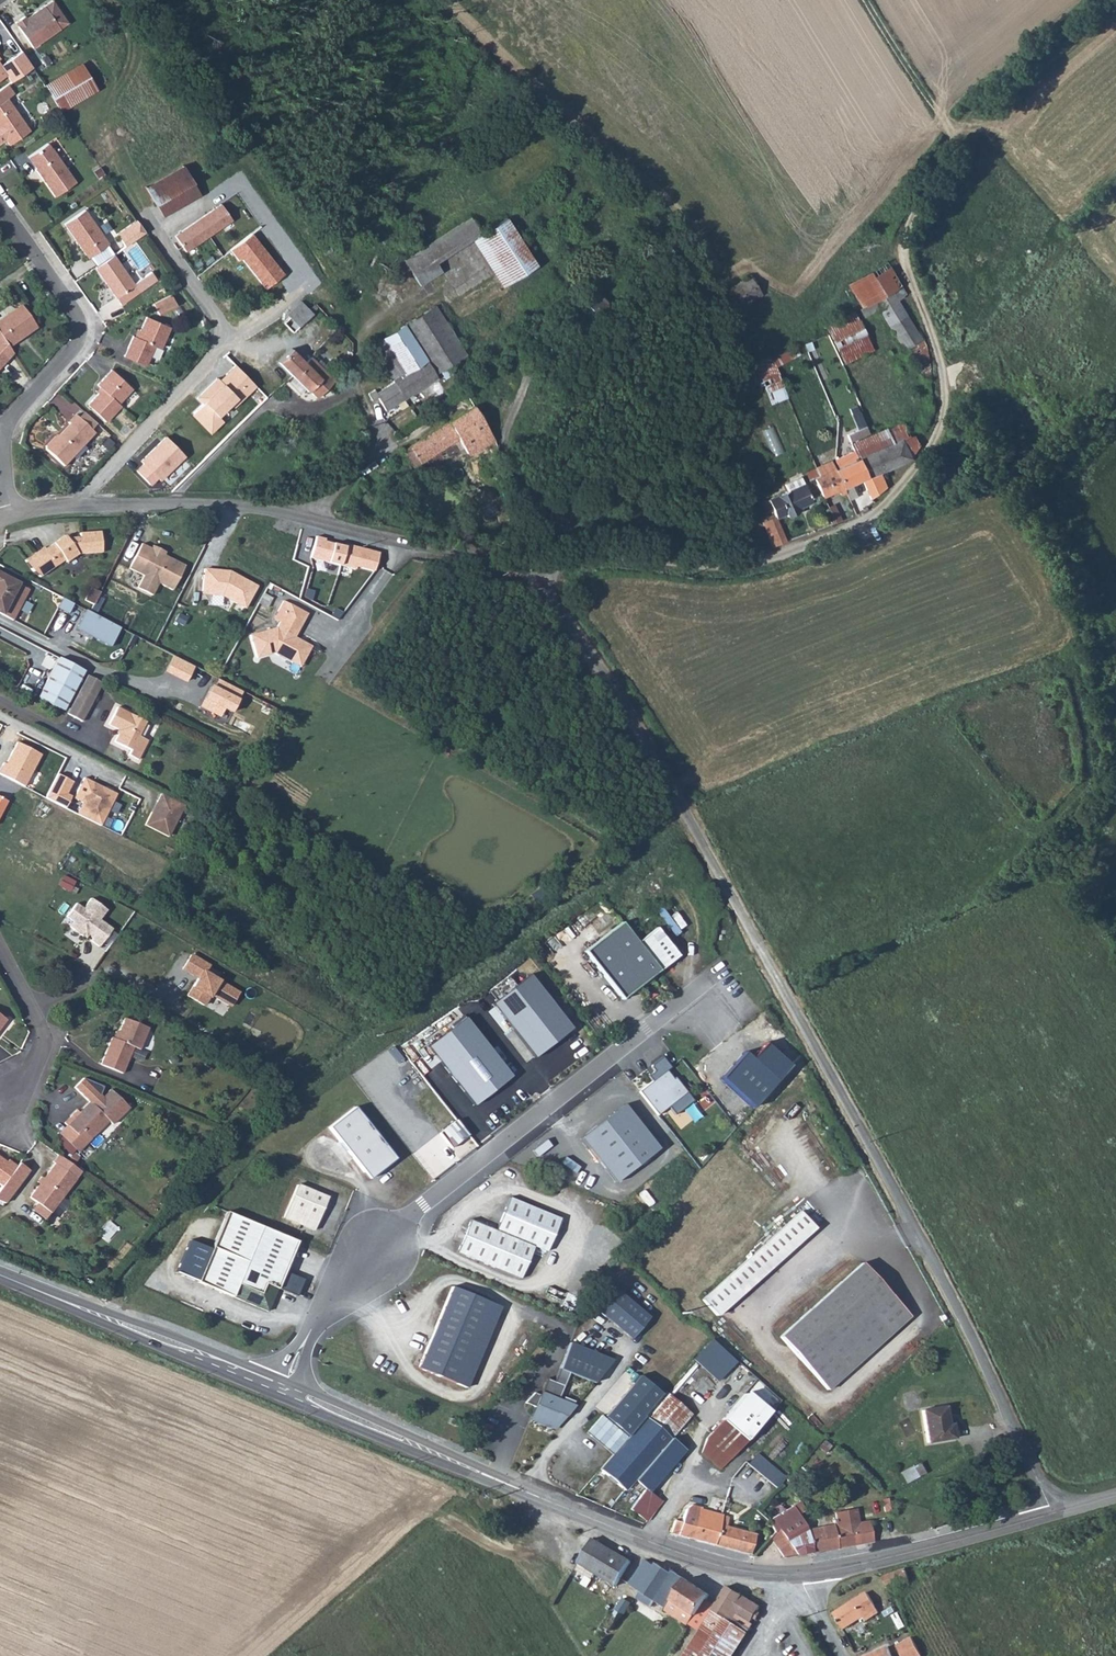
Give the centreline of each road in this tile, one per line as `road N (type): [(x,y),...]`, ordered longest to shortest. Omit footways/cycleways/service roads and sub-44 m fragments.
road 1 (residential): [(540,583),(683,813),(945,1281),(1052,1512)]
road 2 (tertiary): [(0,1275),(653,1544),(741,1573),(794,1576)]
road 3 (unclassified): [(904,258),(944,373),(945,406),(938,438),(881,513),(838,538),(760,565),(723,570),(599,562),(569,564),(540,583)]
road 4 (residential): [(85,504),(261,509),(540,583)]
road 5 (residential): [(142,214),(212,320),(214,338),(197,372),(85,504)]
road 6 (track): [(904,258),(903,237),(957,139),(1102,0)]
road 7 (residential): [(0,207),(81,330),(76,346),(0,431)]
road 8 (tertiary): [(794,1576),(1052,1512)]
road 9 (residential): [(0,954),(43,1043),(26,1081),(0,1102)]
road 10 (track): [(957,139),(869,0)]

